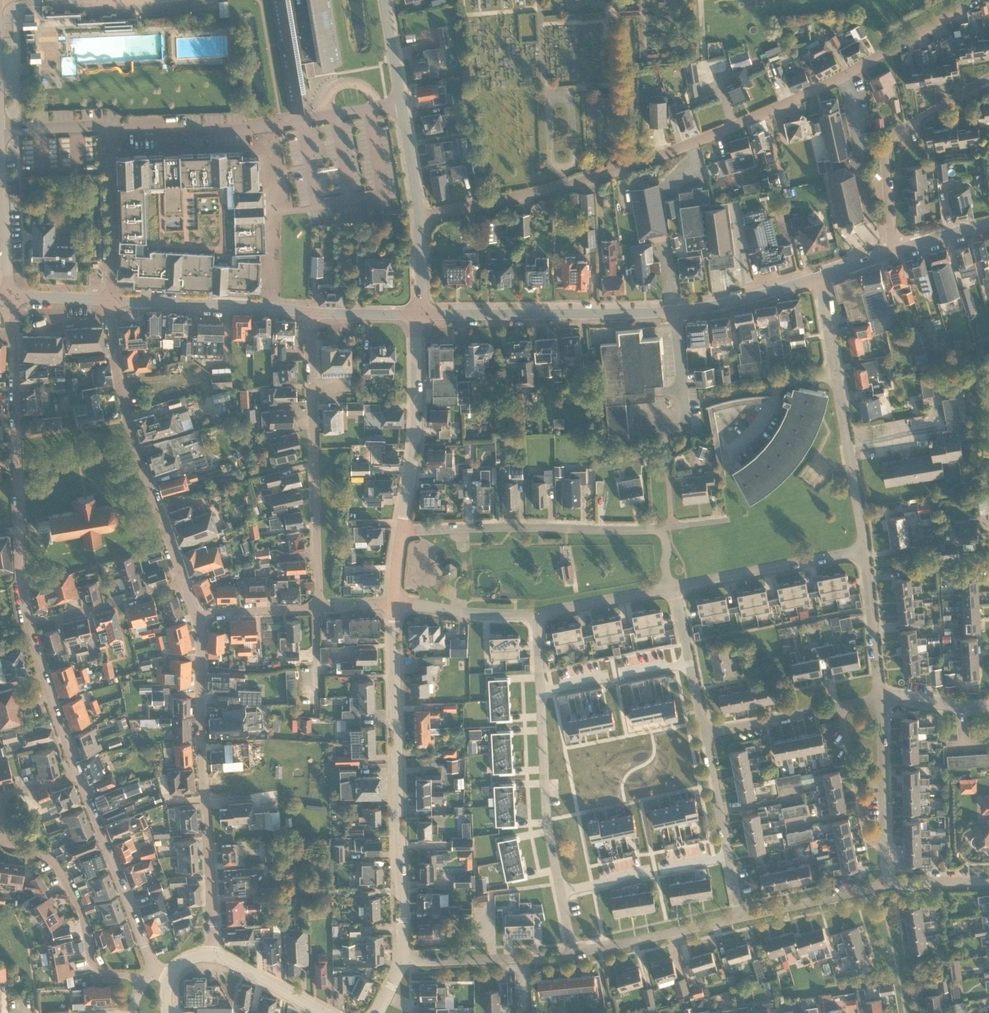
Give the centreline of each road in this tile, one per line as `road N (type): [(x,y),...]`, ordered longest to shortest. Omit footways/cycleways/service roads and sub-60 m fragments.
road 1 (unclassified): [(421,216),(560,187),(675,149),(813,91),(972,0)]
road 2 (tertiary): [(422,313),(676,307),(818,275)]
road 3 (tertiary): [(406,961),(395,603)]
road 4 (residential): [(211,954),(196,612)]
road 5 (residential): [(143,976),(95,968),(81,910),(58,867),(3,839),(4,797),(80,774)]
road 6 (residential): [(29,624),(18,514),(13,297)]
road 7 (residential): [(319,606),(312,311)]
road 8 (unclassified): [(109,129),(247,128),(402,103)]
road 9 (residential): [(184,582),(122,394),(112,300)]
road 10 (residential): [(865,550),(818,275)]
road 11 (residential): [(606,947),(555,698),(542,693)]
road 12 (residential): [(572,955),(548,820),(542,693)]
road 13 (residential): [(401,530),(661,527)]
road 14 (tertiary): [(401,530),(417,438),(422,313)]
road 15 (residential): [(154,970),(80,774)]
road 16 (residential): [(676,586),(865,550)]
road 17 (residential): [(743,917),(706,731)]
road 18 (tertiary): [(312,311),(138,301)]
road 19 (residential): [(109,129),(112,300)]
road 20 (tertiary): [(13,297),(0,130)]
road 21 (residential): [(406,961),(572,955)]
road 22 (residential): [(29,624),(184,582)]
road 23 (residential): [(80,774),(29,624)]
road 24 (residential): [(887,844),(865,825),(841,705)]
road 25 (residential): [(743,917),(888,883)]
road 26 (residential): [(881,698),(865,550)]
road 27 (residential): [(706,731),(676,586)]
road 28 (residential): [(887,844),(881,698)]
road 29 (residential): [(395,603),(537,613)]
road 30 (residential): [(606,947),(743,917)]
road 31 (residential): [(841,705),(706,731)]
road 32 (residential): [(537,613),(671,587)]
road 33 (residential): [(885,151),(904,127),(988,77)]
road 34 (tertiary): [(324,1012),(211,954)]
road 35 (residential): [(196,612),(319,606)]

